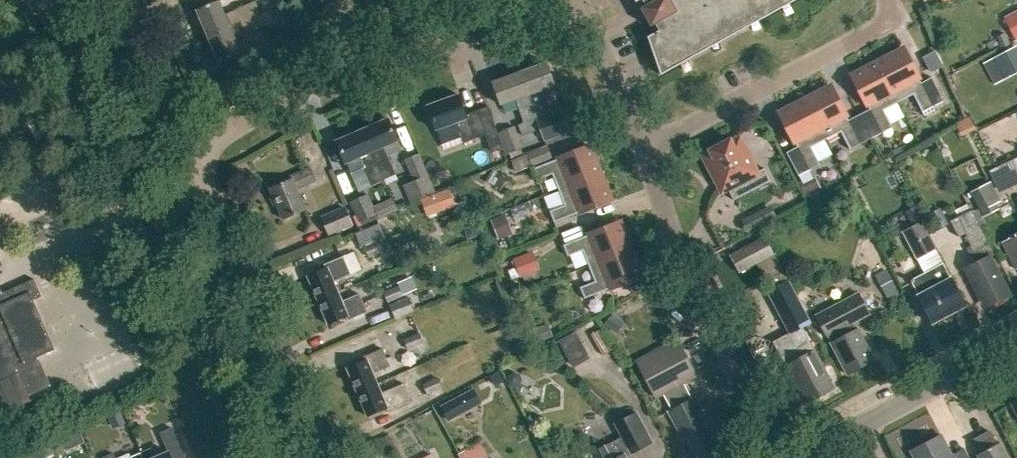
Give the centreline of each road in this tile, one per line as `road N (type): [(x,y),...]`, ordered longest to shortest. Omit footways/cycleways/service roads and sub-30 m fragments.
road 1 (residential): [(192,147),(337,72),(575,0)]
road 2 (residential): [(328,457),(192,147)]
road 3 (residential): [(779,457),(674,246),(650,147)]
road 4 (residential): [(650,147),(898,15),(890,0)]
road 5 (tertiary): [(801,457),(1016,342)]
road 6 (residential): [(650,147),(575,0)]
road 7 (residential): [(0,85),(132,7)]
road 8 (residential): [(192,147),(132,7)]

